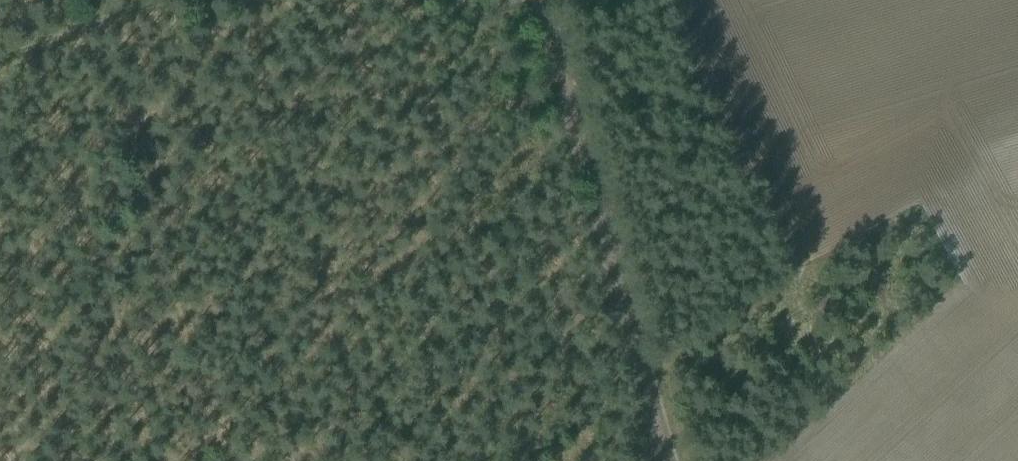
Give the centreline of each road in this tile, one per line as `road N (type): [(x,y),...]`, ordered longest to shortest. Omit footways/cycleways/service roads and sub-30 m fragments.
road 1 (track): [(665,460),(540,0)]
road 2 (track): [(156,0),(0,54)]

